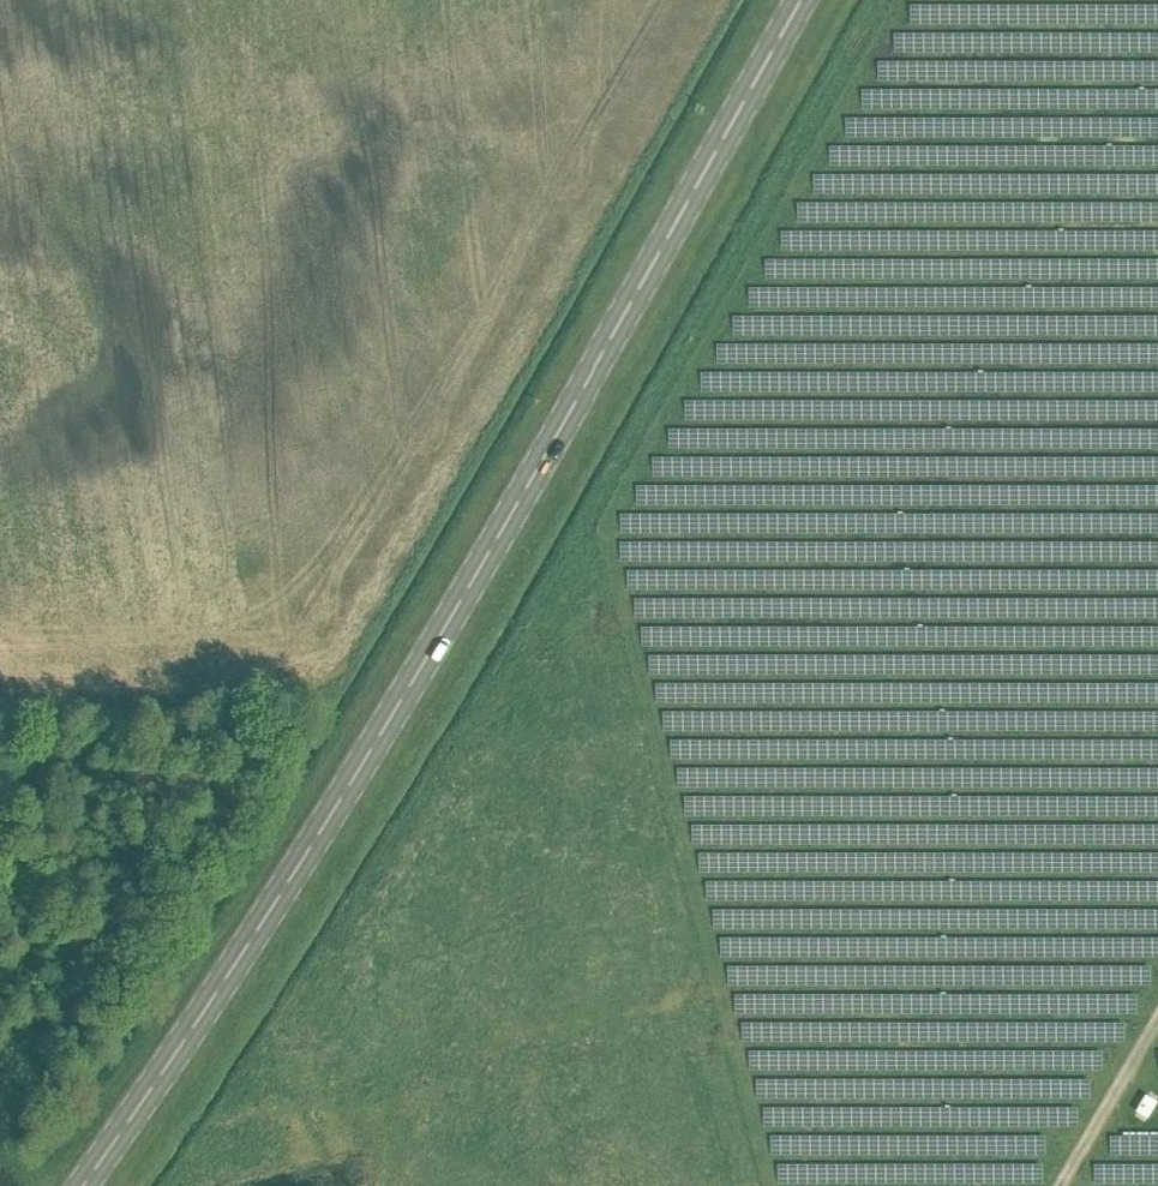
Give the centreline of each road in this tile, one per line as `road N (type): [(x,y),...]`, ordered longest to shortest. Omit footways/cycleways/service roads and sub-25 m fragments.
road 1 (primary): [(83,1185),(393,713),(803,0)]

